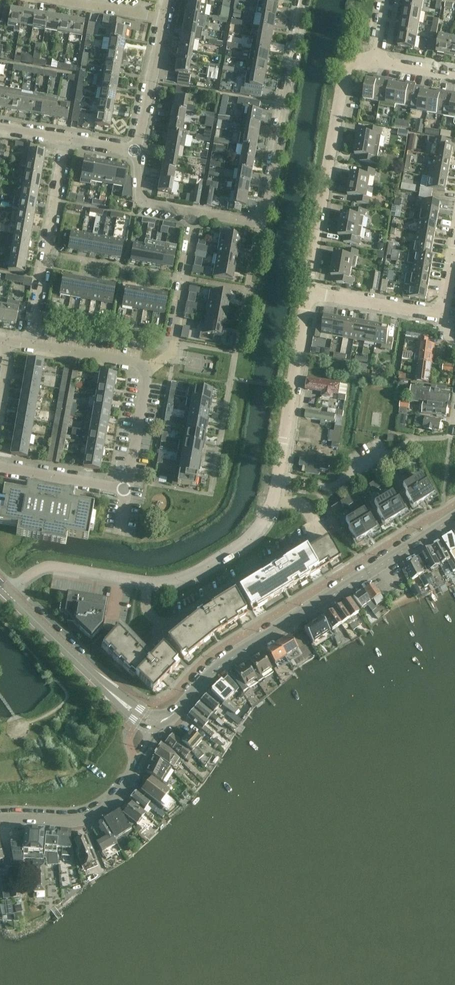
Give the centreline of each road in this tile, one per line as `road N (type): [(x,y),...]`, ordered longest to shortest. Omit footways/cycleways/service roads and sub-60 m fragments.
road 1 (residential): [(7,593),(46,565),(148,584),(179,580),(254,533),(273,504),(308,292)]
road 2 (tertiary): [(158,722),(174,717),(224,664),(454,517)]
road 3 (residential): [(197,213),(261,224),(302,0)]
road 4 (residential): [(308,292),(344,77),(356,62),(377,61)]
road 5 (residential): [(0,468),(127,489),(148,366)]
road 6 (residential): [(158,722),(123,797),(99,815),(0,820)]
road 7 (residential): [(29,344),(66,138)]
road 8 (tertiary): [(158,722),(142,719),(7,593)]
road 9 (residential): [(148,366),(171,352),(197,213)]
road 10 (residential): [(135,151),(165,18)]
road 11 (residential): [(442,315),(308,292)]
road 12 (residential): [(29,344),(148,366)]

